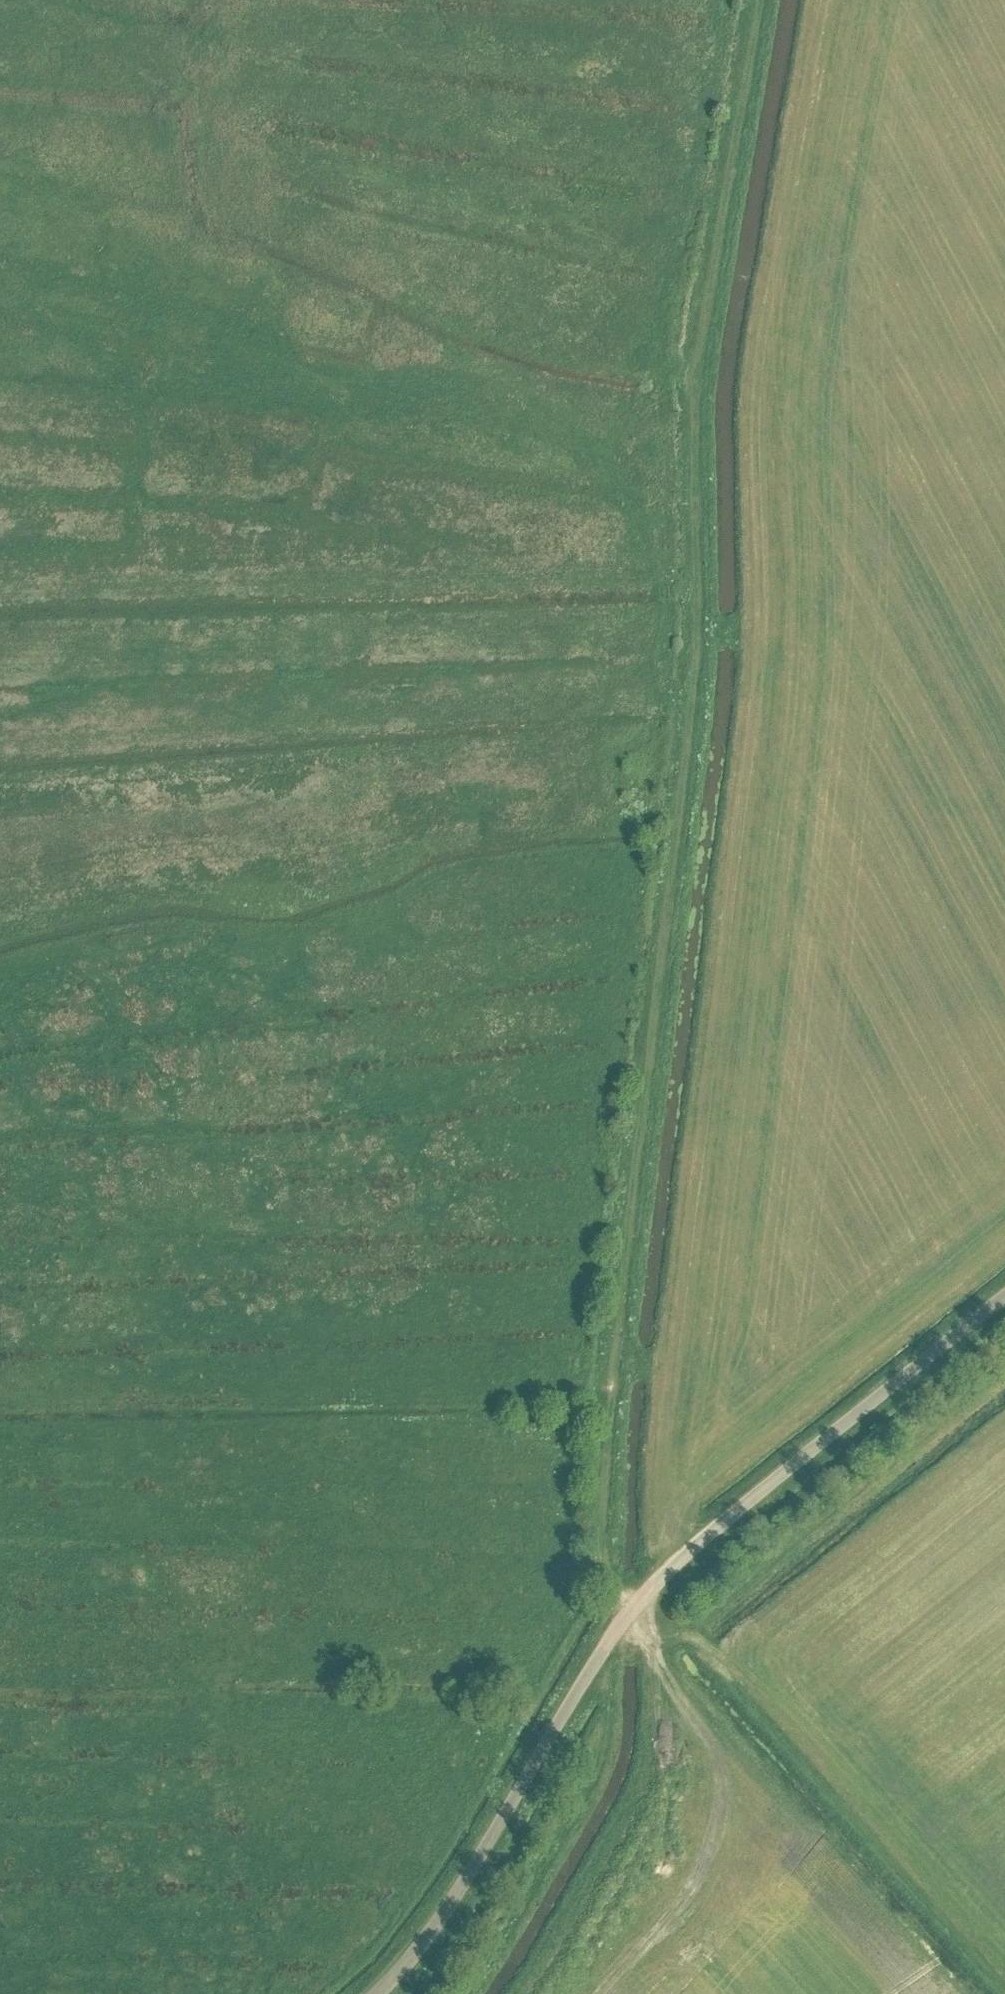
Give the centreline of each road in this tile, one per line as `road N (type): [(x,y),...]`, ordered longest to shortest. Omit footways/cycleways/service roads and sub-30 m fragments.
road 1 (track): [(768,0),(700,374),(703,638),(616,1409),(611,1580),(626,1617)]
road 2 (unclassified): [(381,1993),(431,1938),(626,1617),(693,1548),(1004,1298)]

